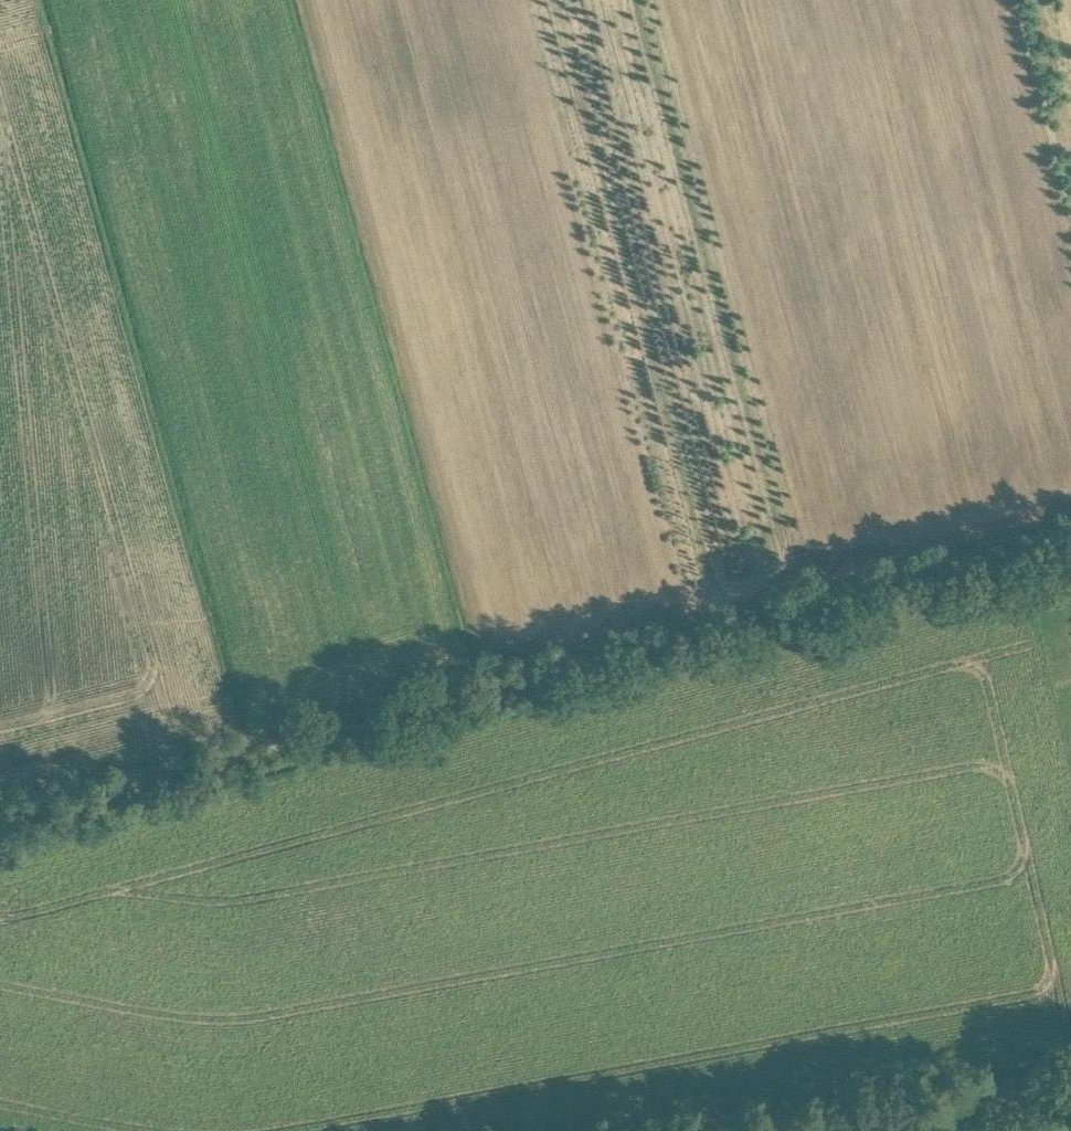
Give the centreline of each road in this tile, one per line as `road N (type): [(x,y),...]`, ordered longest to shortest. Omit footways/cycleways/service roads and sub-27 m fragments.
road 1 (track): [(1070,536),(0,816)]
road 2 (track): [(1070,1086),(810,1130)]

